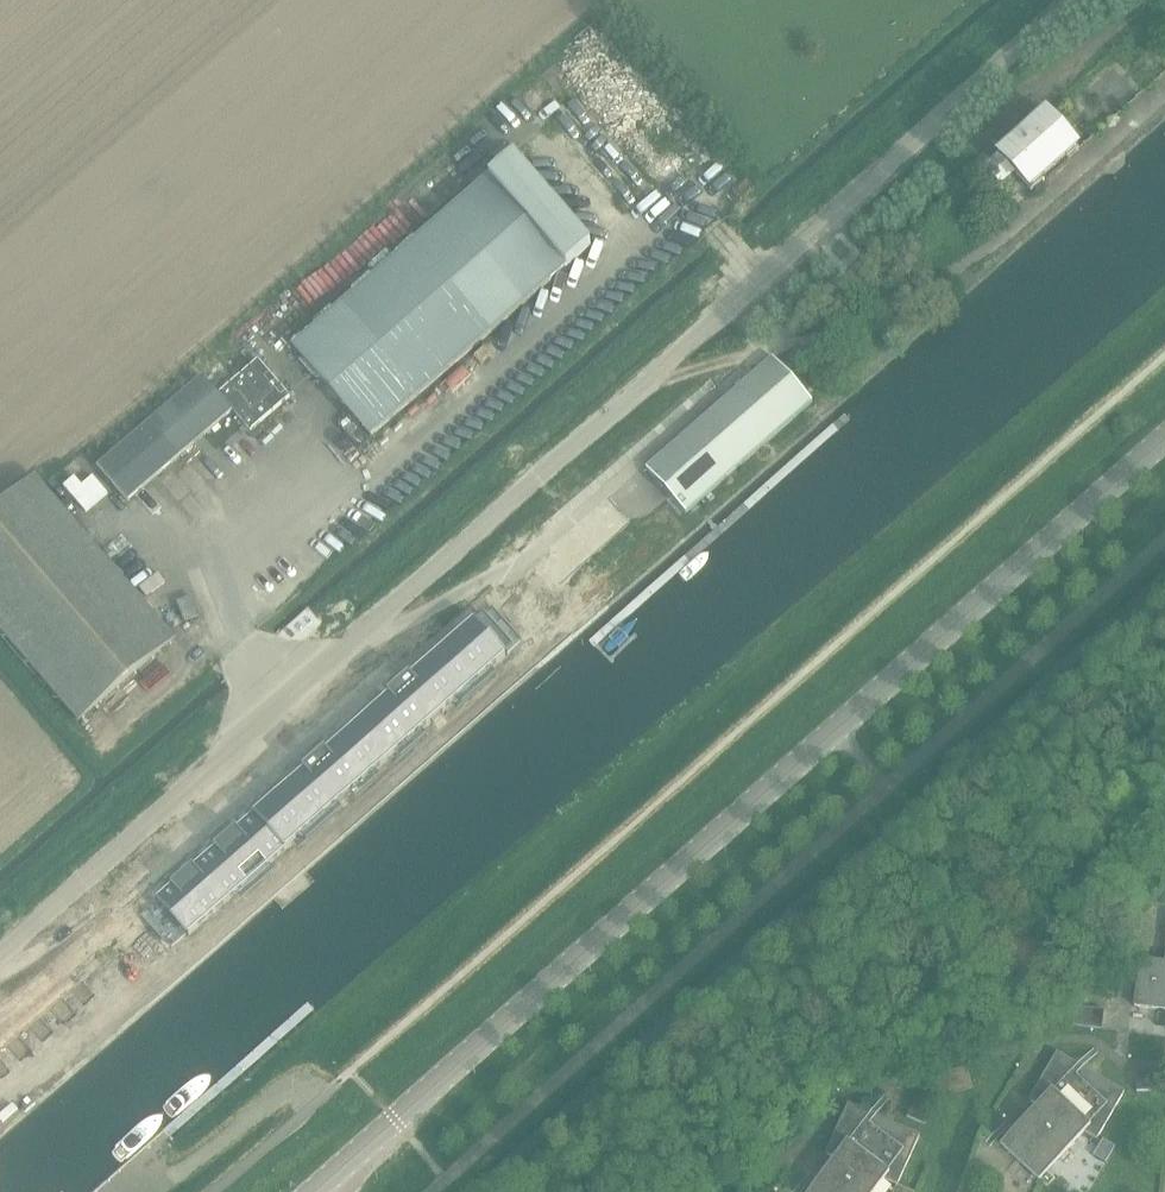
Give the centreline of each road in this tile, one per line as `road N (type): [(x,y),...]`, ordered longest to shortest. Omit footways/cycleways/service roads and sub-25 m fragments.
road 1 (unclassified): [(0,956),(1079,0)]
road 2 (tertiary): [(316,1191),(1164,443)]

